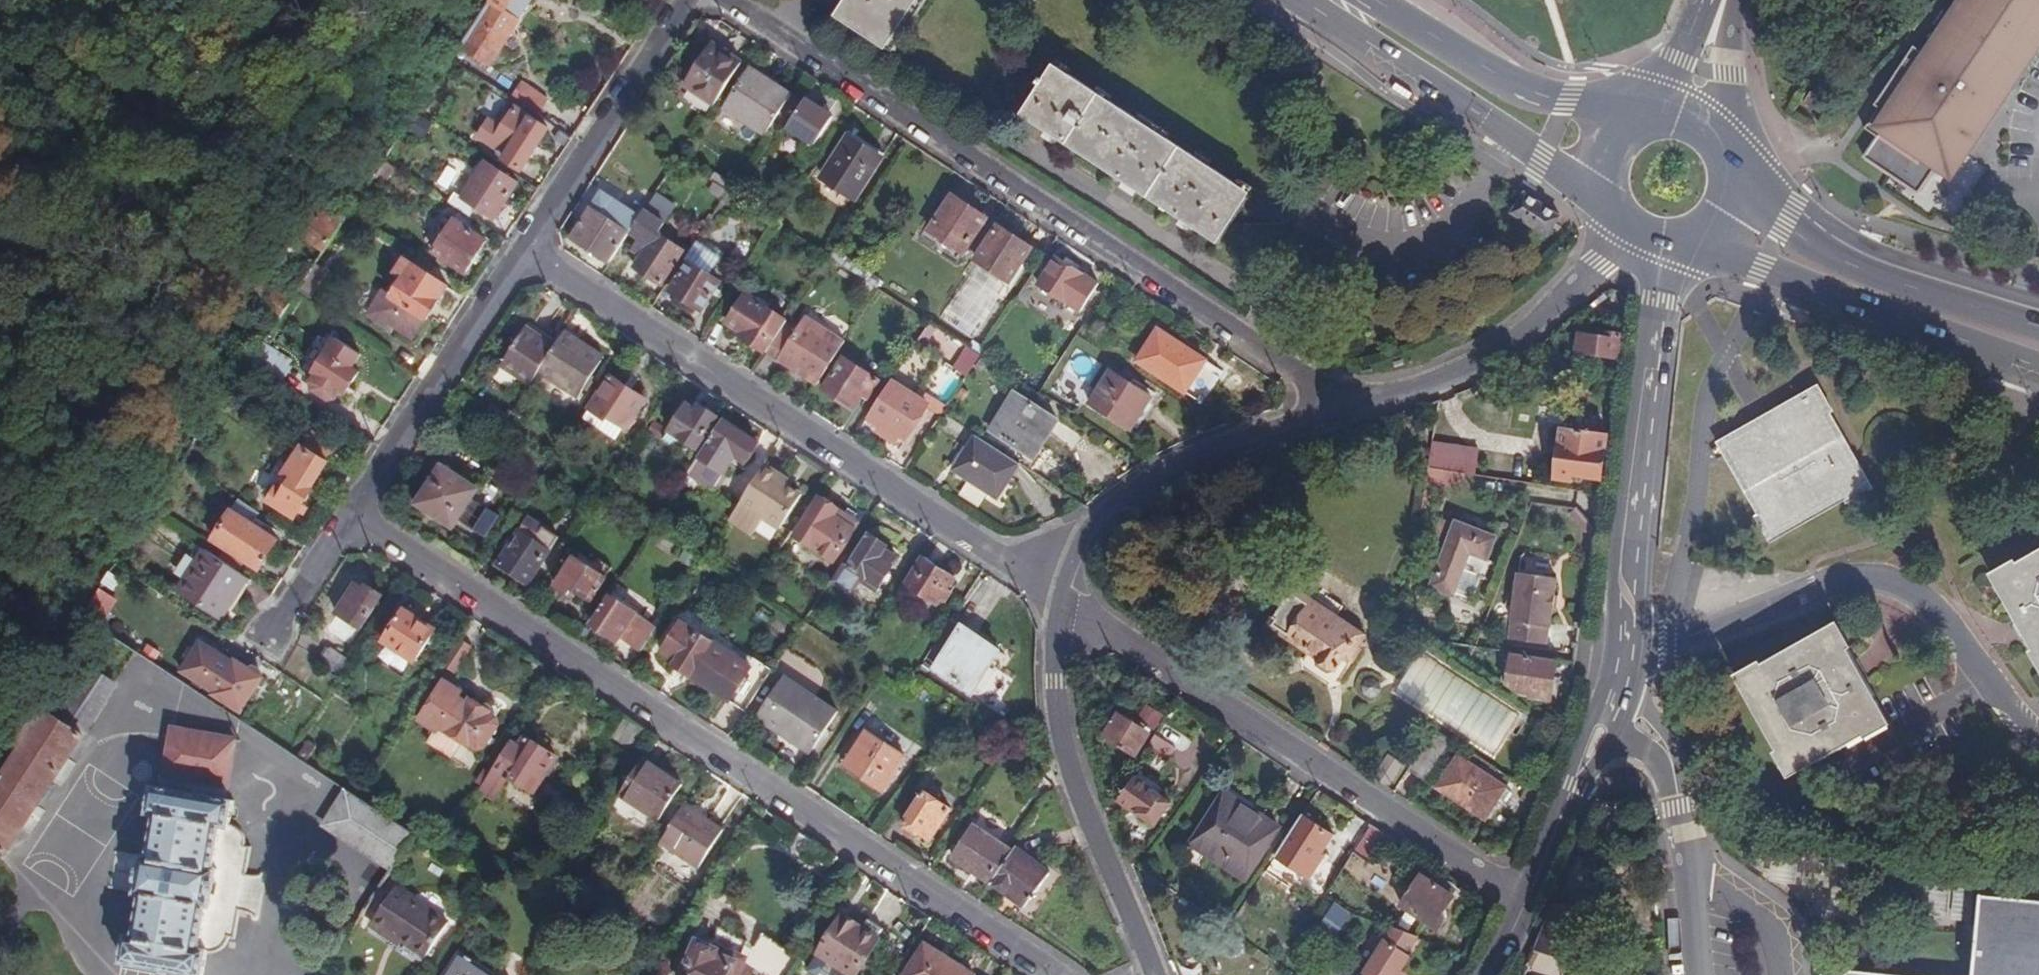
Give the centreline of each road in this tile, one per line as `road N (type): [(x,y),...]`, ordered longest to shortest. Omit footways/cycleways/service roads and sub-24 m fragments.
road 1 (residential): [(352,514),(1056,974)]
road 2 (residential): [(735,0),(1252,343),(1339,409)]
road 3 (residential): [(524,249),(1061,600)]
road 4 (residential): [(1061,600),(1527,904)]
road 5 (residential): [(1624,658),(1866,577),(1923,597),(1985,684)]
road 6 (secondary): [(1674,243),(1648,389),(1624,658)]
road 7 (residential): [(1061,600),(1057,681),(1072,775),(1156,974)]
road 8 (secondary): [(1698,236),(1762,268),(2038,367)]
road 9 (secondary): [(1303,0),(1608,196)]
road 10 (residential): [(1339,409),(1248,436),(1160,476),(1089,531),(1061,600)]
road 11 (residential): [(1636,233),(1488,356),(1339,409)]
road 12 (secondary): [(2038,323),(1848,262),(1787,222),(1733,166)]
road 13 (residential): [(1624,658),(1680,760),(1699,974)]
road 14 (residential): [(524,249),(352,514)]
road 15 (secondary): [(1652,117),(1538,93),(1376,0)]
road 16 (residential): [(685,0),(524,249)]
road 17 (secondary): [(1624,658),(1607,731),(1527,904)]
road 18 (residential): [(1985,684),(1845,767)]
road 19 (residential): [(352,514),(270,636)]
road 20 (tertiary): [(1723,0),(1686,116)]

